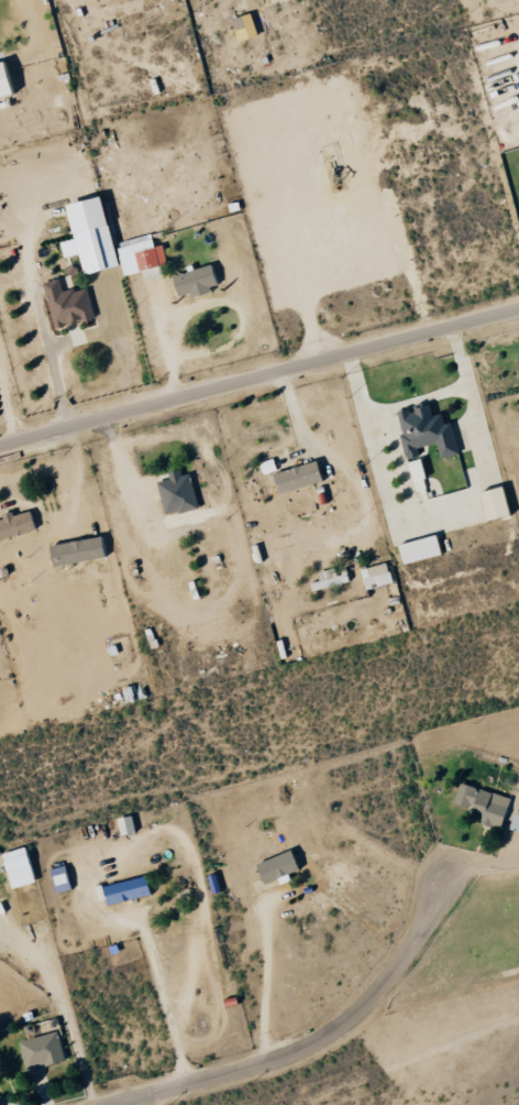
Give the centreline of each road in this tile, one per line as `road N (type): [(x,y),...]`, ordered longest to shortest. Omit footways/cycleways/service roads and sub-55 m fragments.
road 1 (residential): [(0,444),(518,307)]
road 2 (residential): [(450,869),(400,963),(328,1036),(300,1051),(105,1104)]

